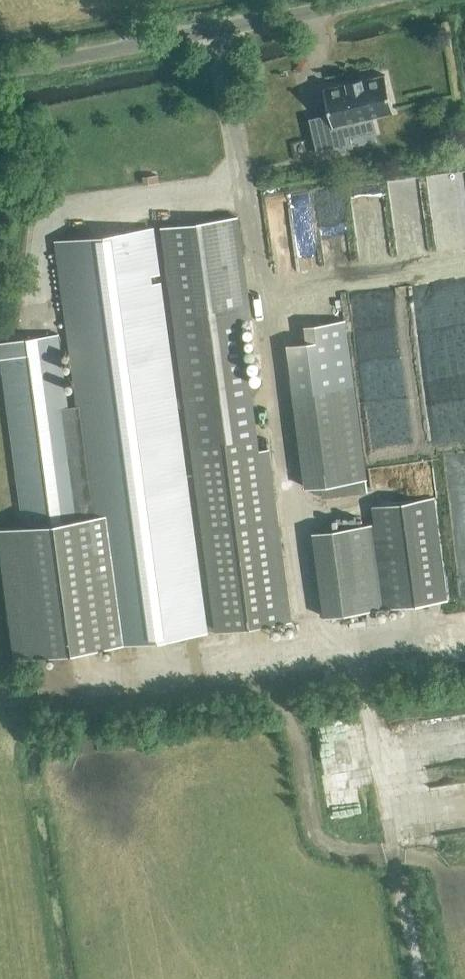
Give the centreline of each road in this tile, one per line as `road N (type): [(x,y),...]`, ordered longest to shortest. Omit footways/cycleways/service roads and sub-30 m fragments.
road 1 (unclassified): [(0,74),(368,0)]

